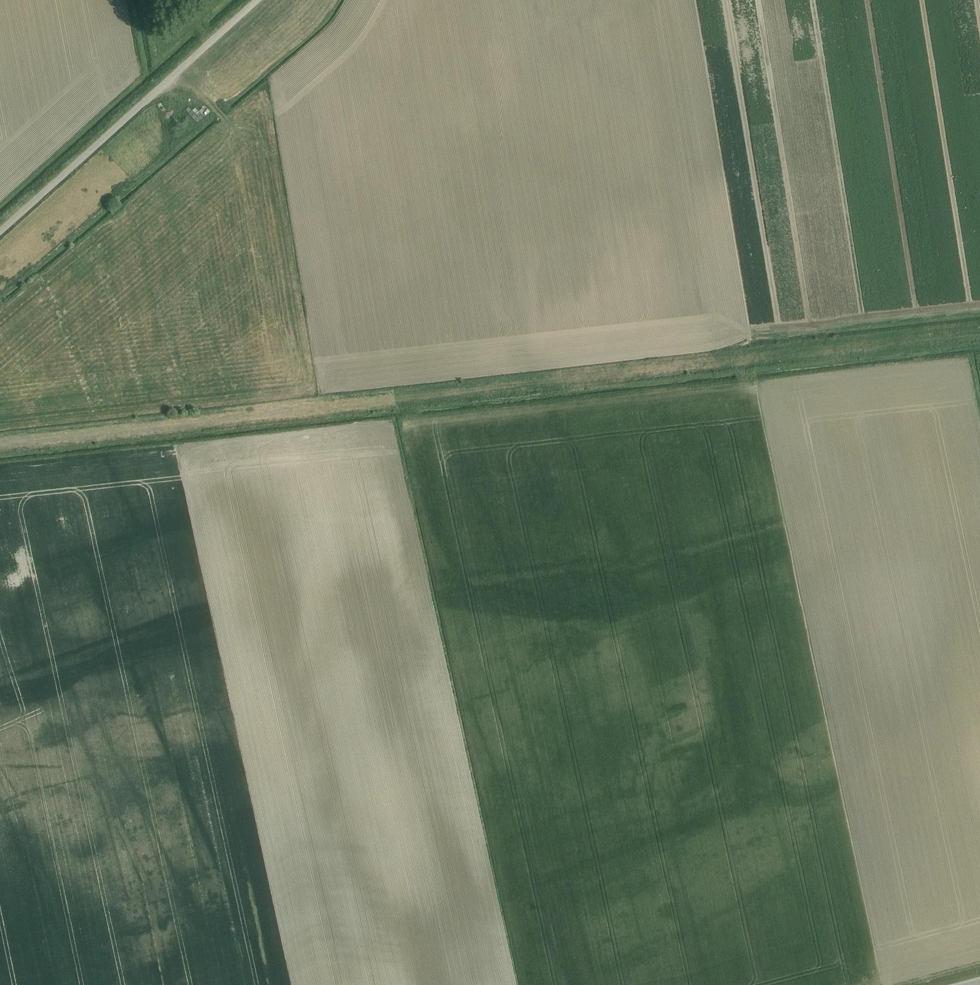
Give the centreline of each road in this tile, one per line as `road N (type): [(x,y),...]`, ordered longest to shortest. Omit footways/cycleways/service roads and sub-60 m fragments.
road 1 (unclassified): [(0,230),(258,0)]

